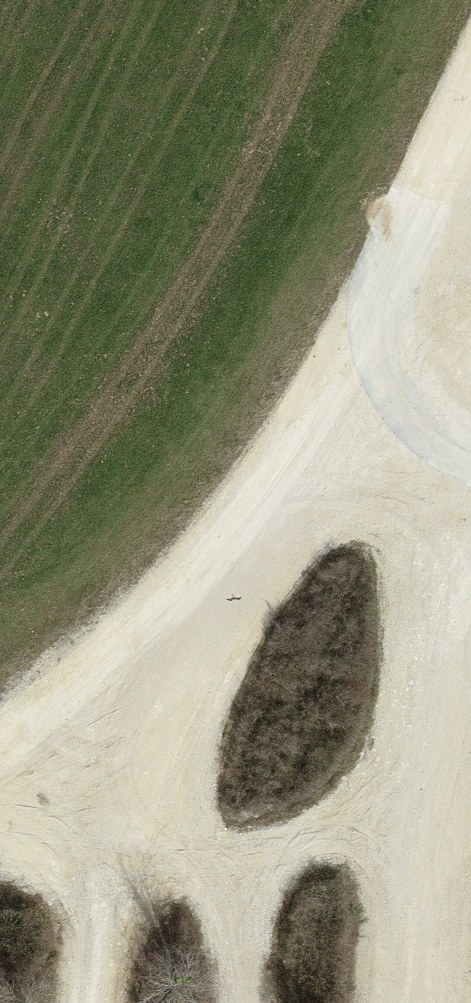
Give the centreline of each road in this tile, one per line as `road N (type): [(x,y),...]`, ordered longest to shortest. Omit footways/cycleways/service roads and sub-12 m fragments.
road 1 (track): [(402,1002),(458,560),(402,312)]
road 2 (track): [(81,717),(339,438),(470,172)]
road 3 (track): [(82,1002),(81,717),(0,767)]

